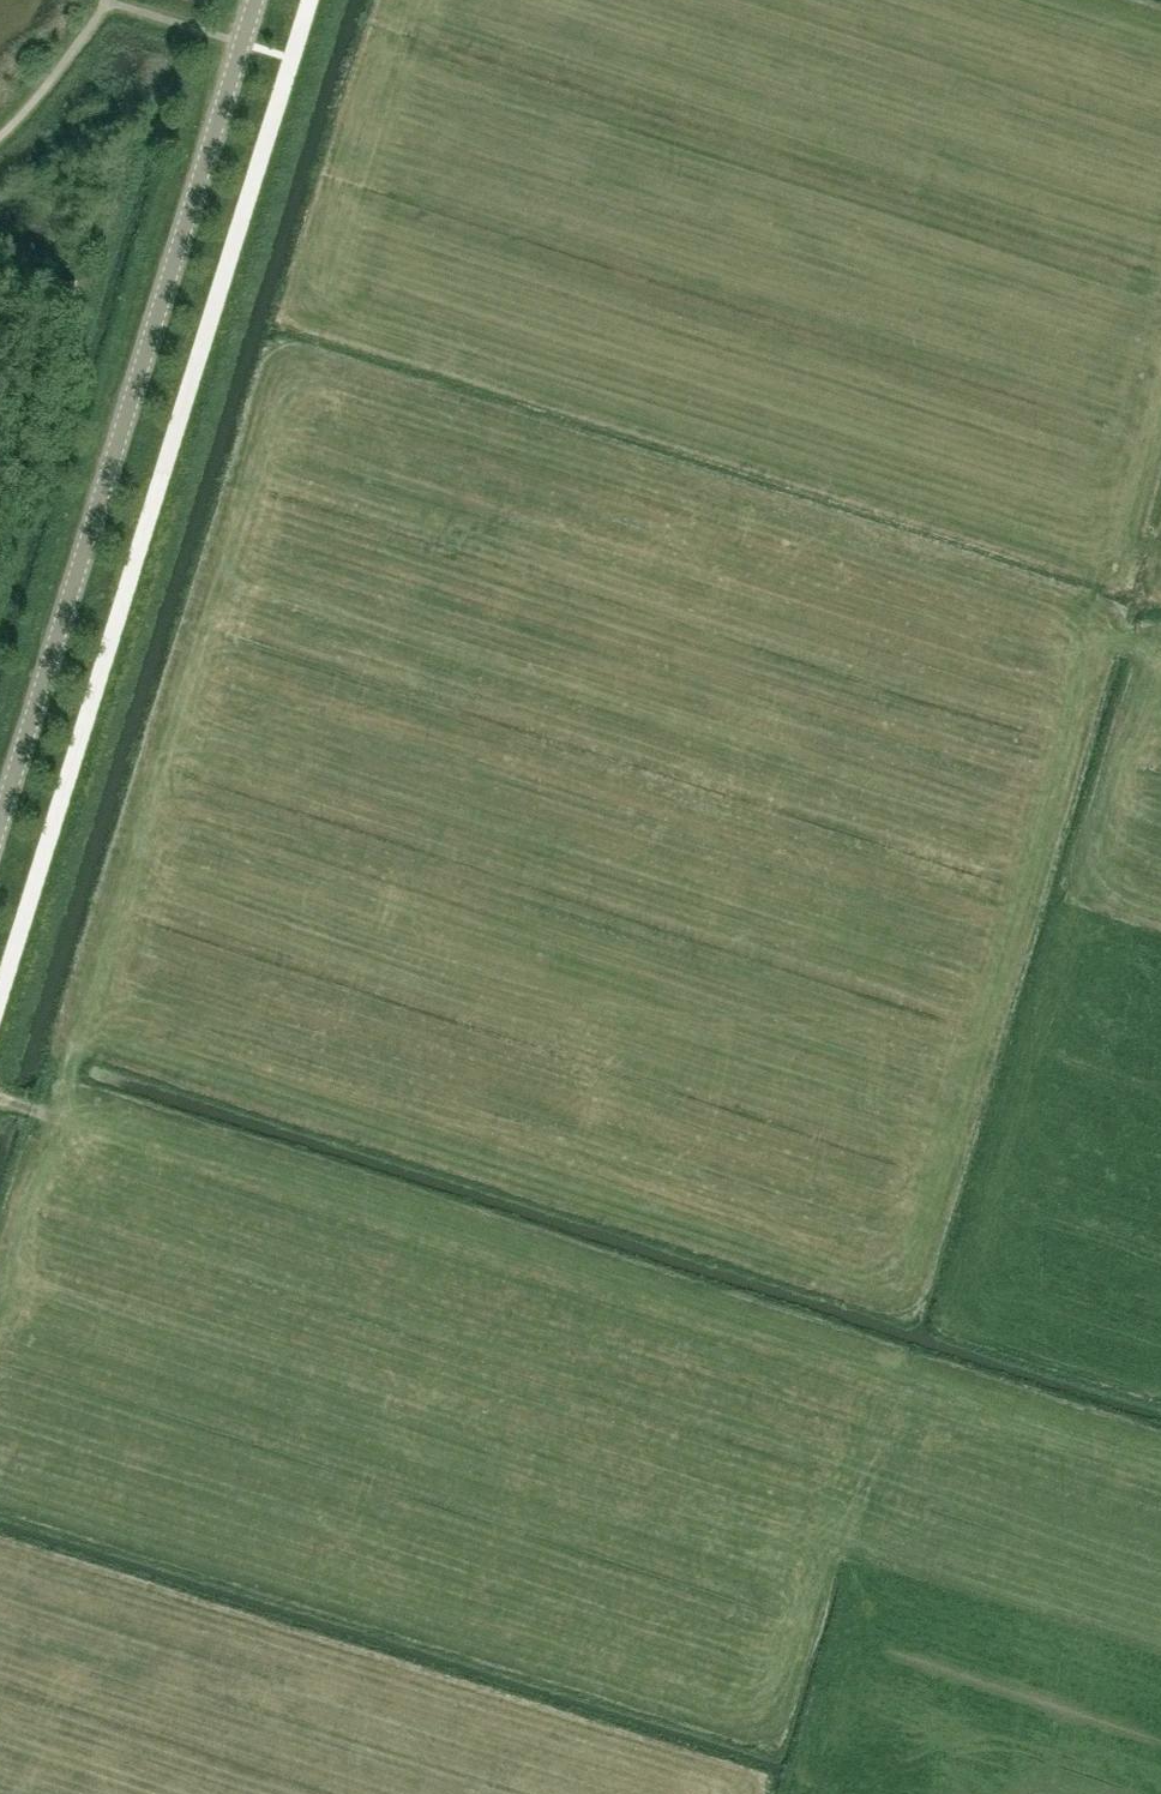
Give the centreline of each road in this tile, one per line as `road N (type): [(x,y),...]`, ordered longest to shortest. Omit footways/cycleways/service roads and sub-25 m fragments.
road 1 (unclassified): [(0,822),(255,0)]

